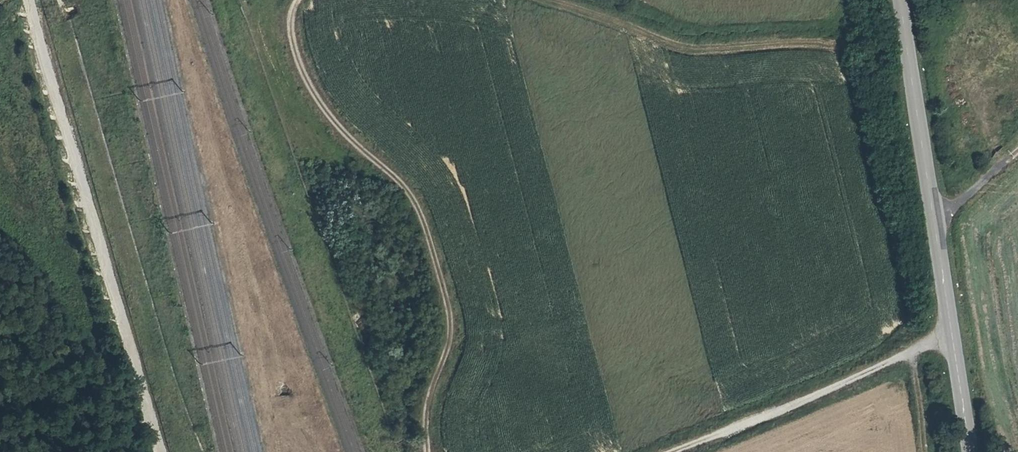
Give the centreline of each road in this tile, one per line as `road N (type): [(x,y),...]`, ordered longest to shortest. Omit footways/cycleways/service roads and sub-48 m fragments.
road 1 (track): [(299,0),(291,39),(309,85),(417,207),(442,284),(450,334),(427,411),(427,451)]
road 2 (track): [(32,0),(157,451)]
road 3 (secondary): [(903,0),(969,451)]
road 4 (track): [(672,451),(951,335)]

